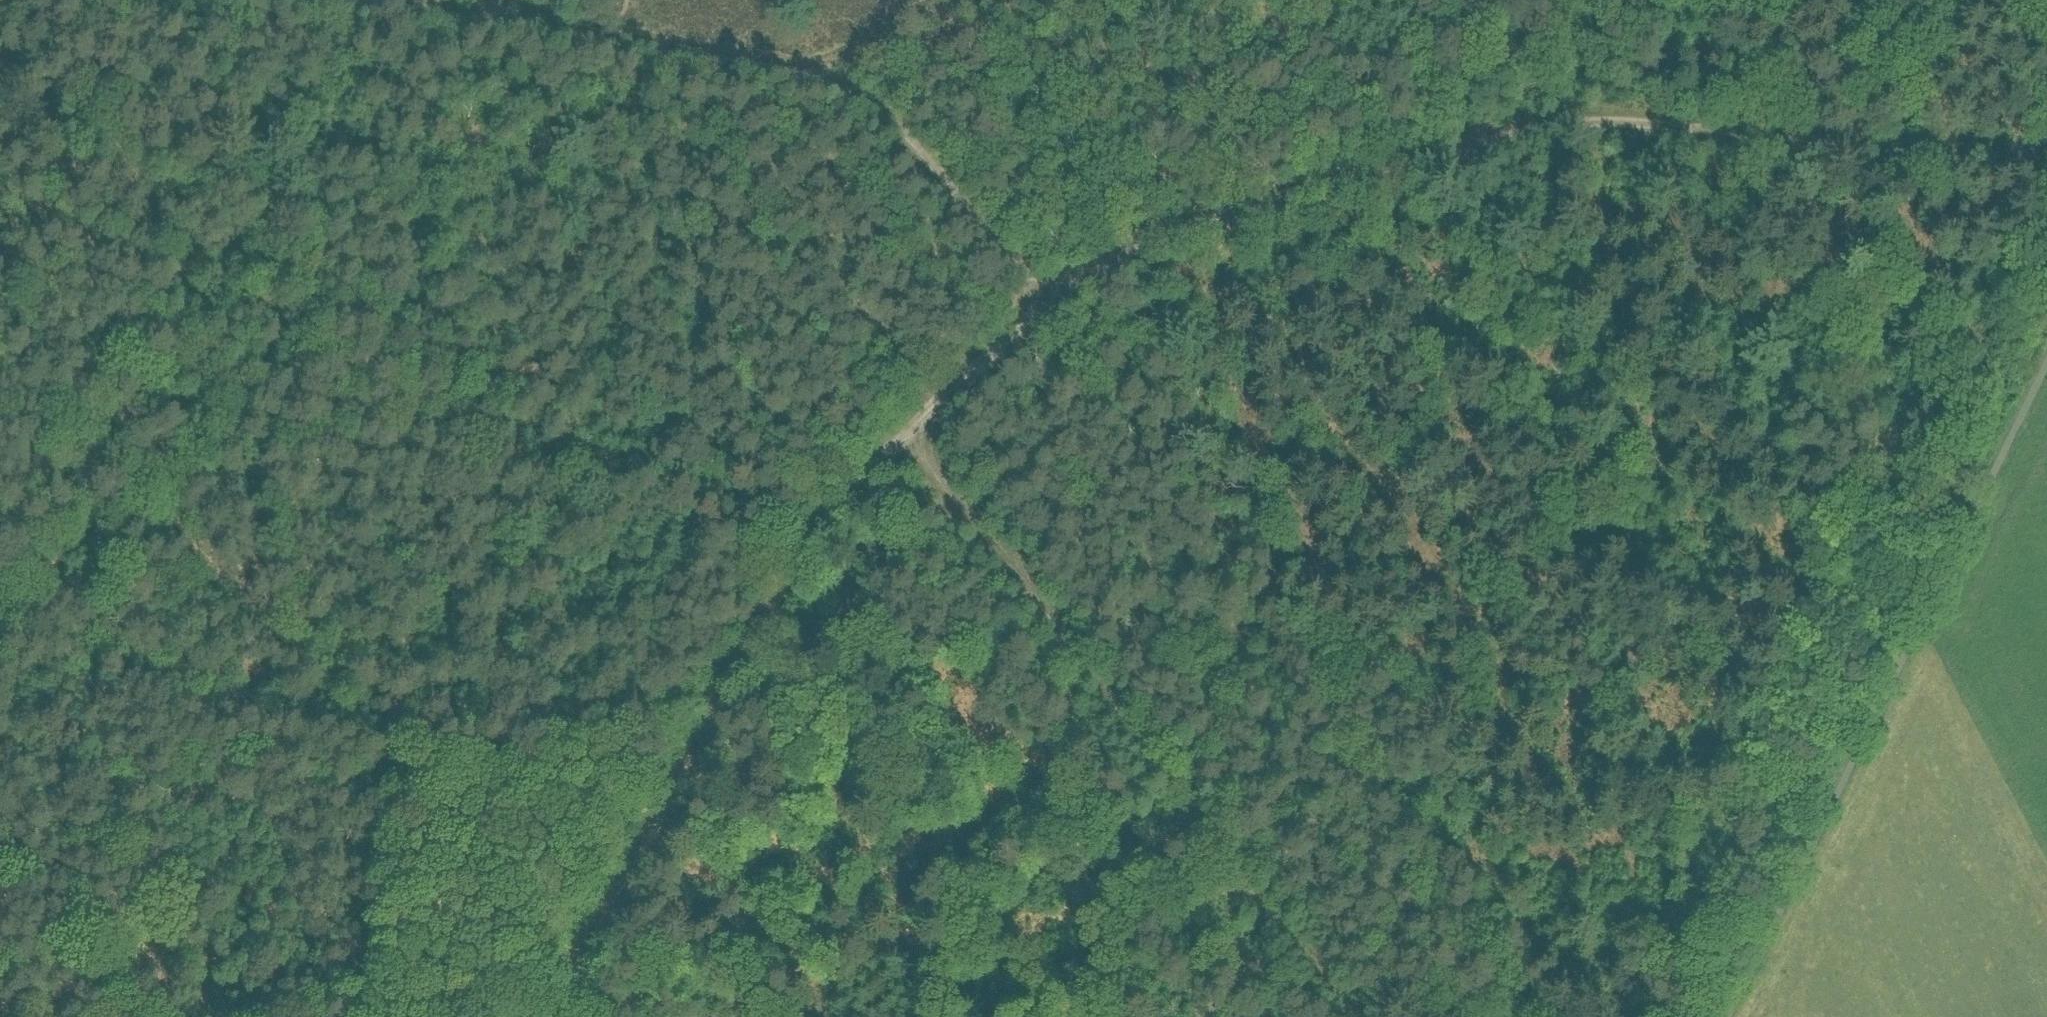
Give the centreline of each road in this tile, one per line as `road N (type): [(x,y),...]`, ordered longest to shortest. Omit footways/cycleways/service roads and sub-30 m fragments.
road 1 (track): [(1395,163),(1150,233),(950,395),(781,582),(550,1016)]
road 2 (track): [(1080,286),(1029,268),(928,132),(771,68),(367,0)]
road 3 (track): [(1337,1016),(913,436)]
road 4 (track): [(2046,147),(1990,154),(1583,119),(1395,163)]

